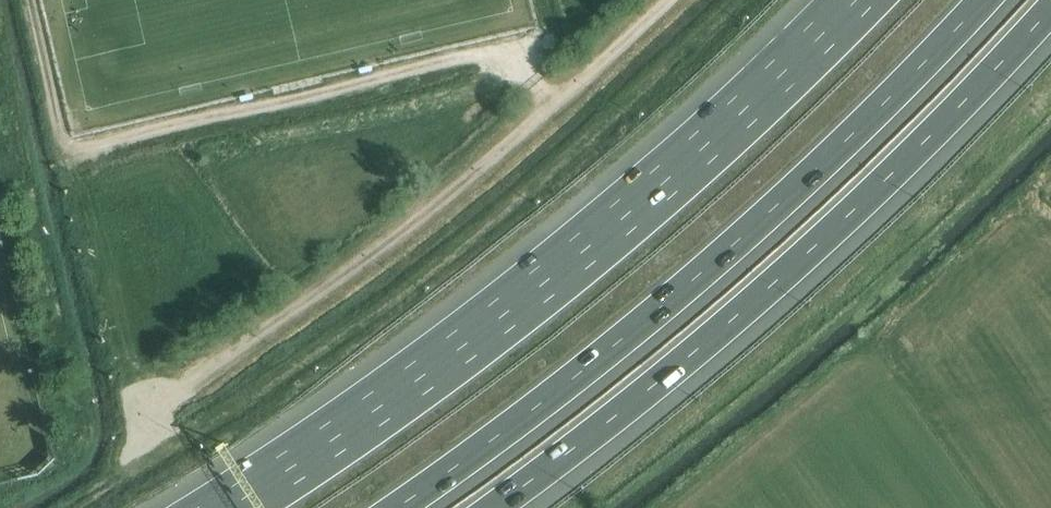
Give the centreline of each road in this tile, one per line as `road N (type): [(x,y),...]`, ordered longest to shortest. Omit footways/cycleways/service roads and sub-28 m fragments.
road 1 (motorway): [(860,0),(694,160),(507,317),(230,507)]
road 2 (motorway): [(405,507),(588,372),(746,236),(917,76),(985,0)]
road 3 (motorway): [(493,507),(600,430),(782,276),(964,103),(1050,7)]
road 4 (track): [(672,0),(354,272),(186,390)]

